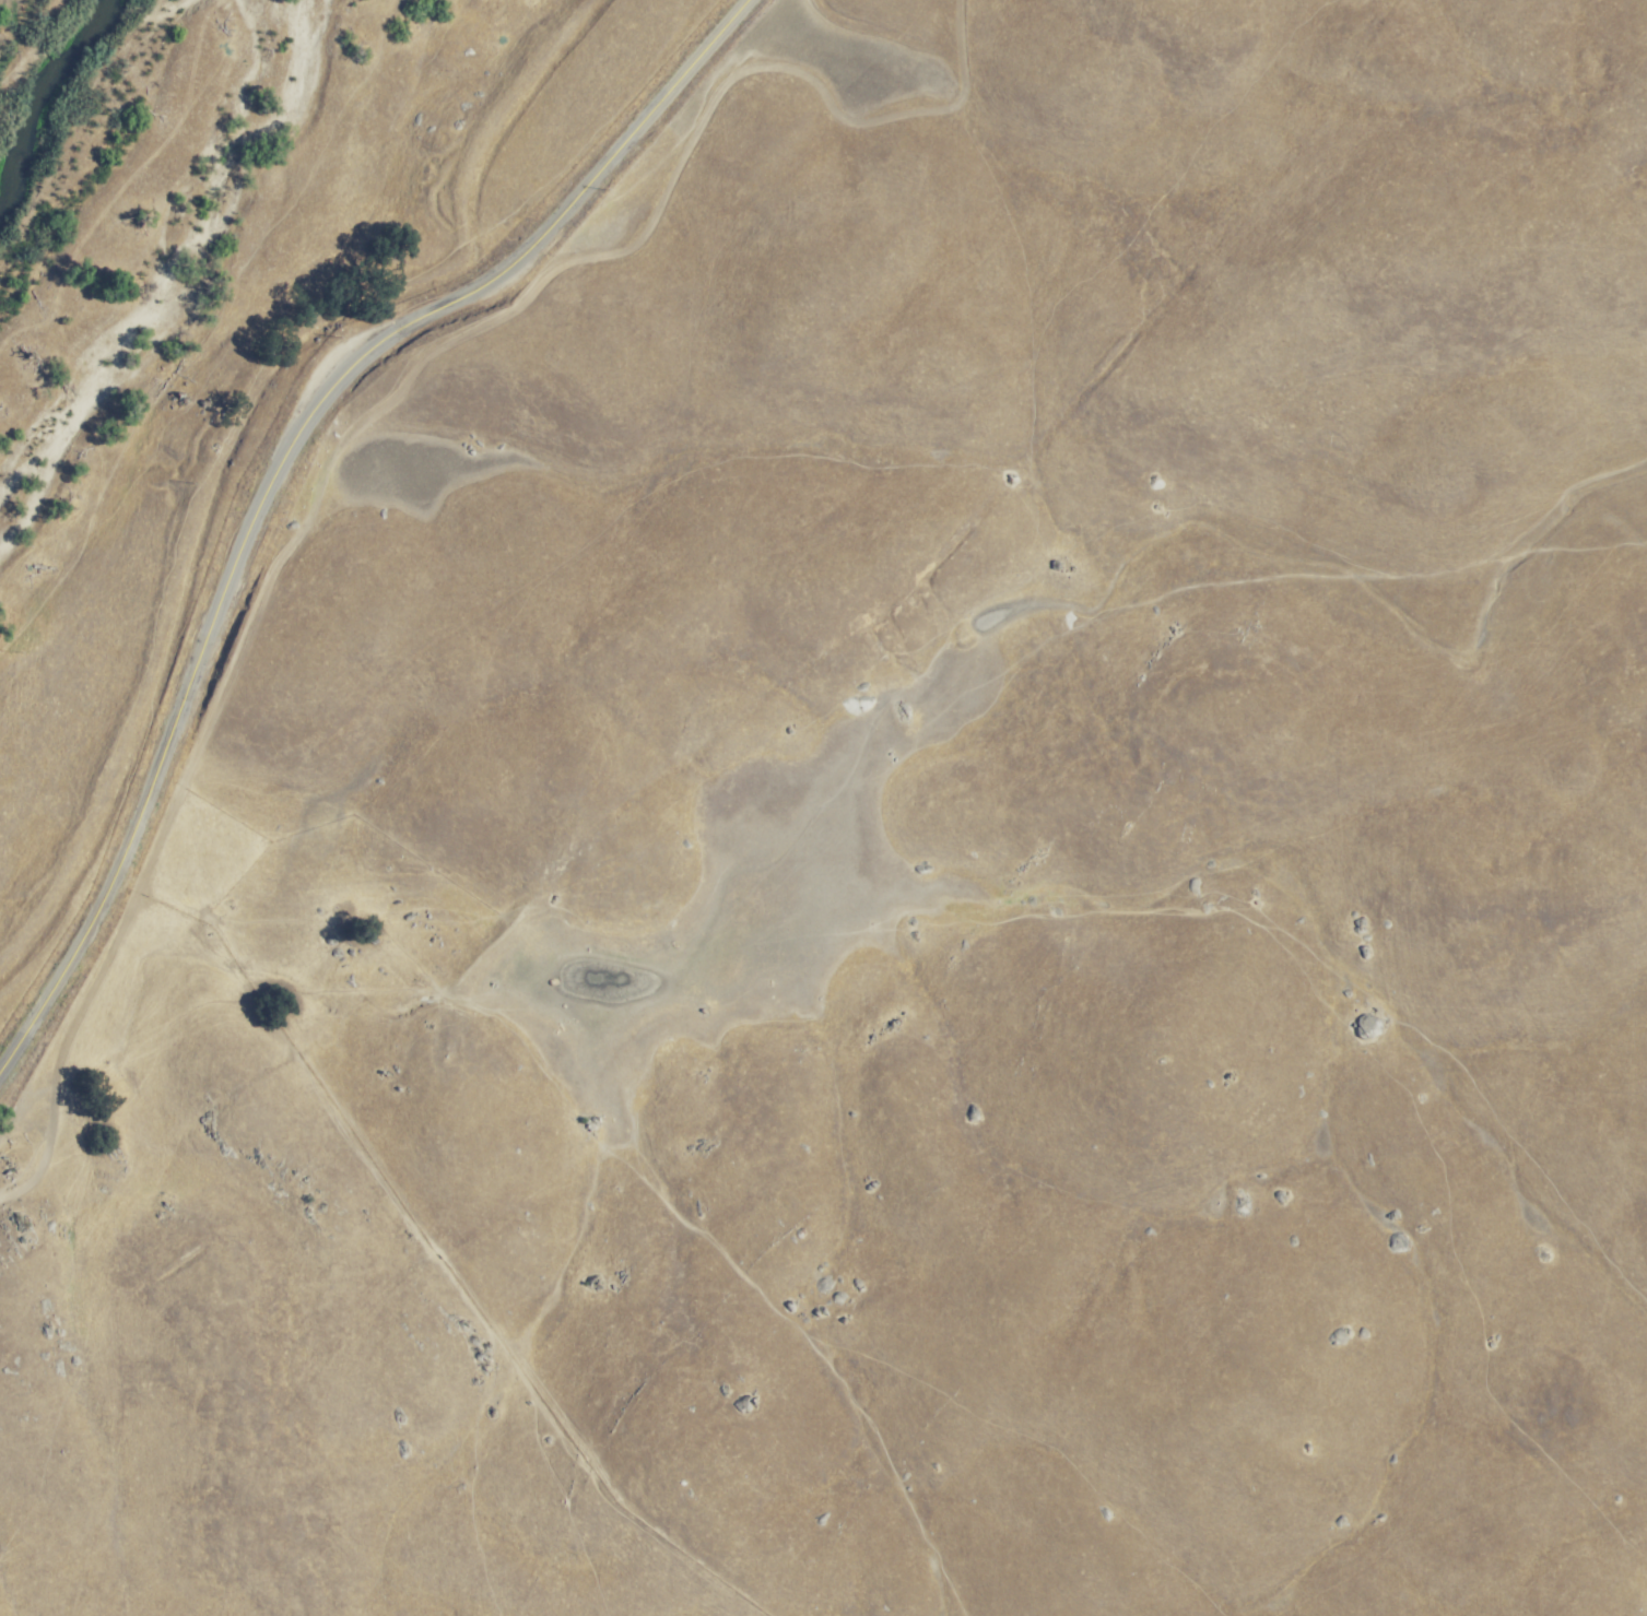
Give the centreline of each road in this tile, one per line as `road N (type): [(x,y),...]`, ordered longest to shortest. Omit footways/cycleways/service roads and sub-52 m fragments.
road 1 (tertiary): [(0,1063),(115,872),(251,510),(303,415),(352,362),(475,290),(521,250),(746,0)]

